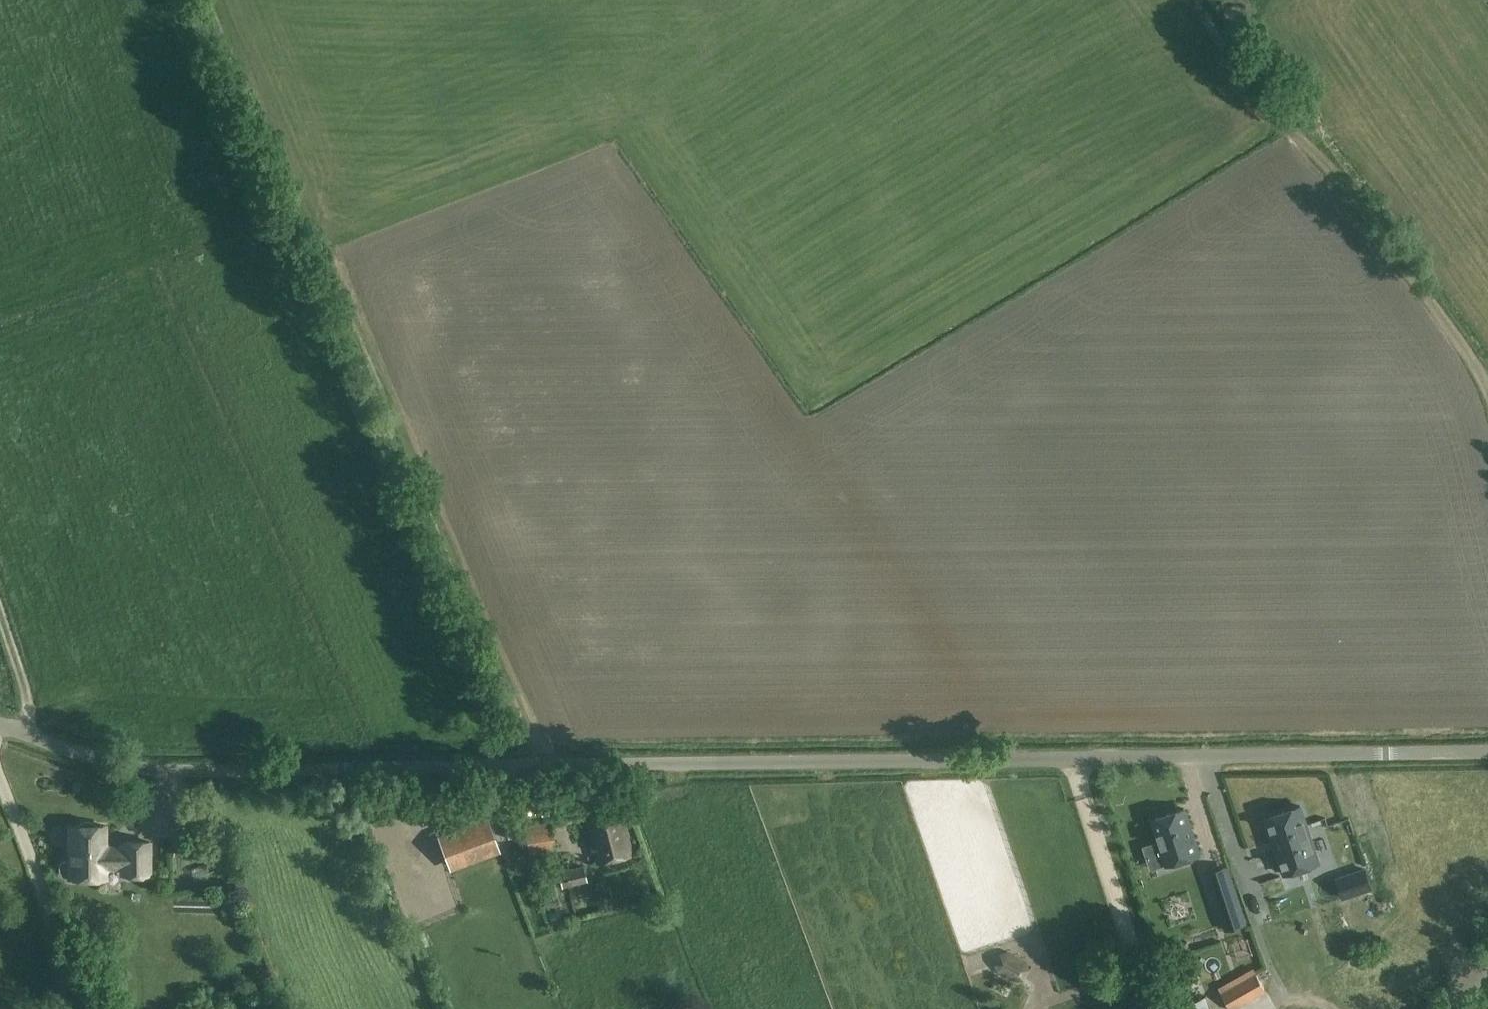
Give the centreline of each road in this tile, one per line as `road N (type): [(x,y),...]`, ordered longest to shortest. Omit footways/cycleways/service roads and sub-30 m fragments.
road 1 (unclassified): [(0,728),(126,770),(193,775),(1487,753)]
road 2 (track): [(1487,391),(1415,274),(1336,172),(1288,128),(1195,0)]
road 3 (track): [(28,737),(28,699),(0,612)]

